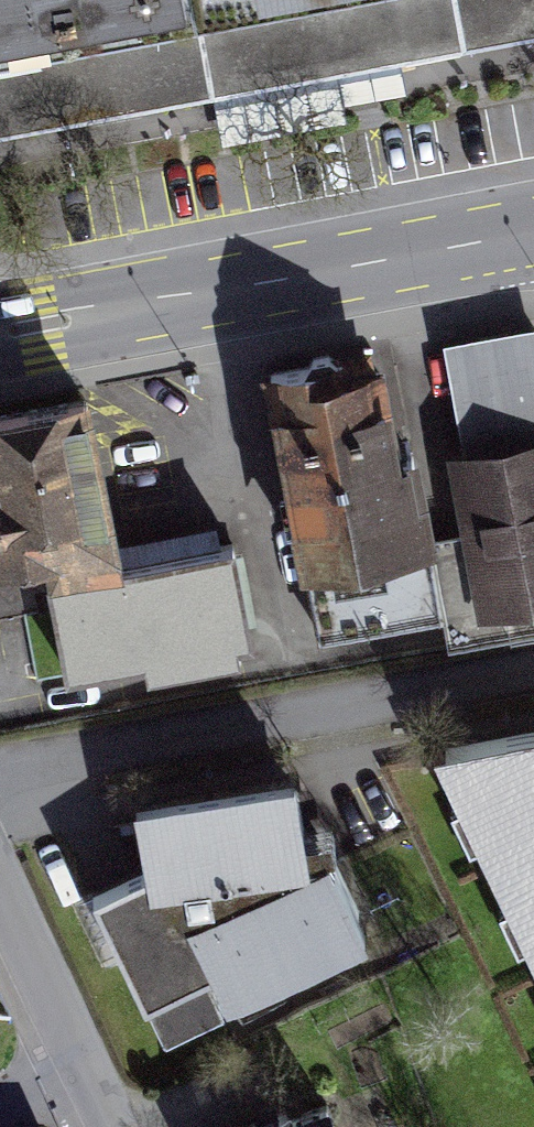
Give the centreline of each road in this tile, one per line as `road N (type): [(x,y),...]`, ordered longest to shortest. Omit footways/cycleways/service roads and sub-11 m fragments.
road 1 (primary): [(533,232),(0,335)]
road 2 (residential): [(533,668),(0,764)]
road 3 (residential): [(82,1070),(0,896)]

